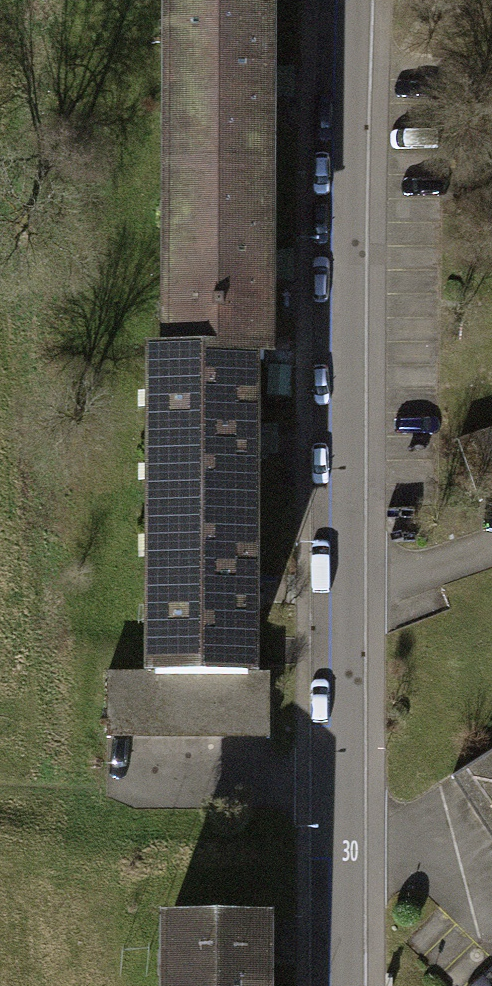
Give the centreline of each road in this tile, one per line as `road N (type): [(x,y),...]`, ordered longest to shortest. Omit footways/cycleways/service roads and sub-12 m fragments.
road 1 (residential): [(348,985),(348,0)]

